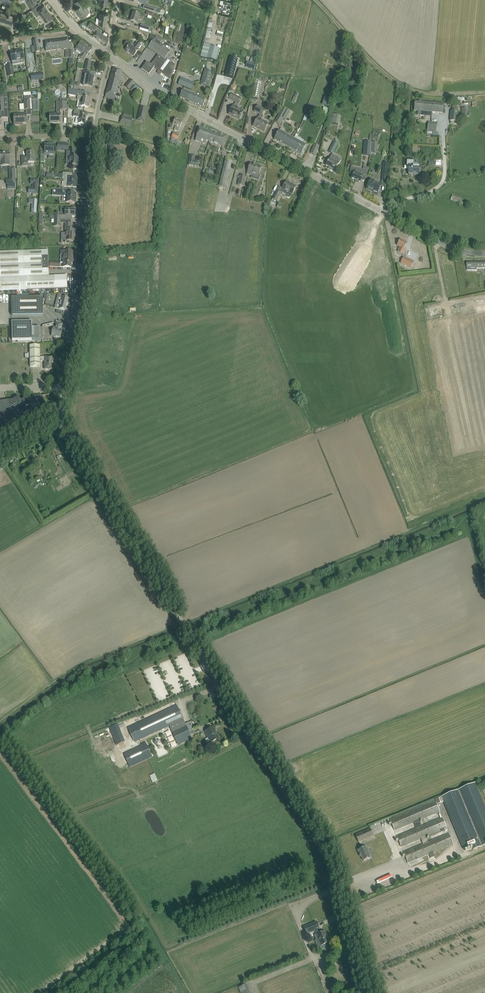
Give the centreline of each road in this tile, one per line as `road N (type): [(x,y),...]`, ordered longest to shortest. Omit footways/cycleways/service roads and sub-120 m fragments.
road 1 (unclassified): [(370,992),(317,840),(58,421)]
road 2 (tertiary): [(378,210),(180,108),(110,56)]
road 3 (unclassified): [(66,388),(83,300),(93,135)]

